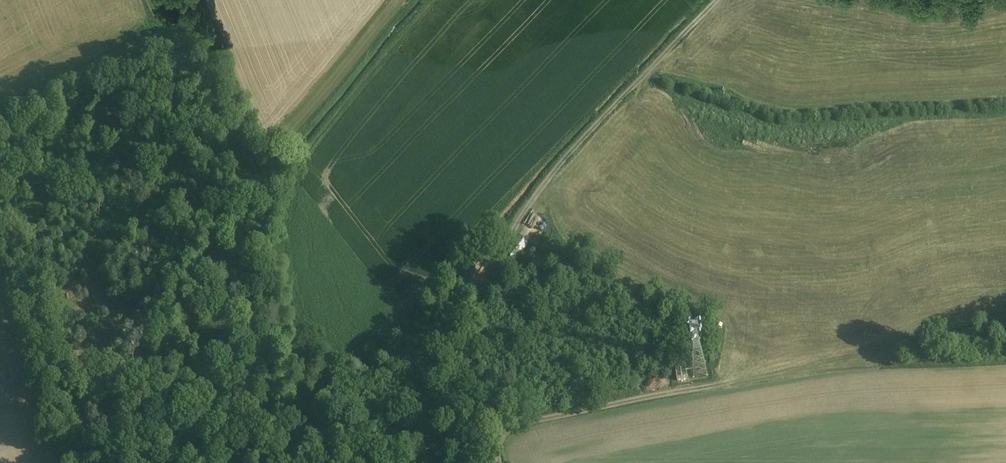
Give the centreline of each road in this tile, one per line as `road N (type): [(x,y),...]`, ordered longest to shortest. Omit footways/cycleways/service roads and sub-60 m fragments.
road 1 (track): [(500,462),(473,379),(480,283),(541,188),(719,0)]
road 2 (track): [(488,430),(732,383)]

